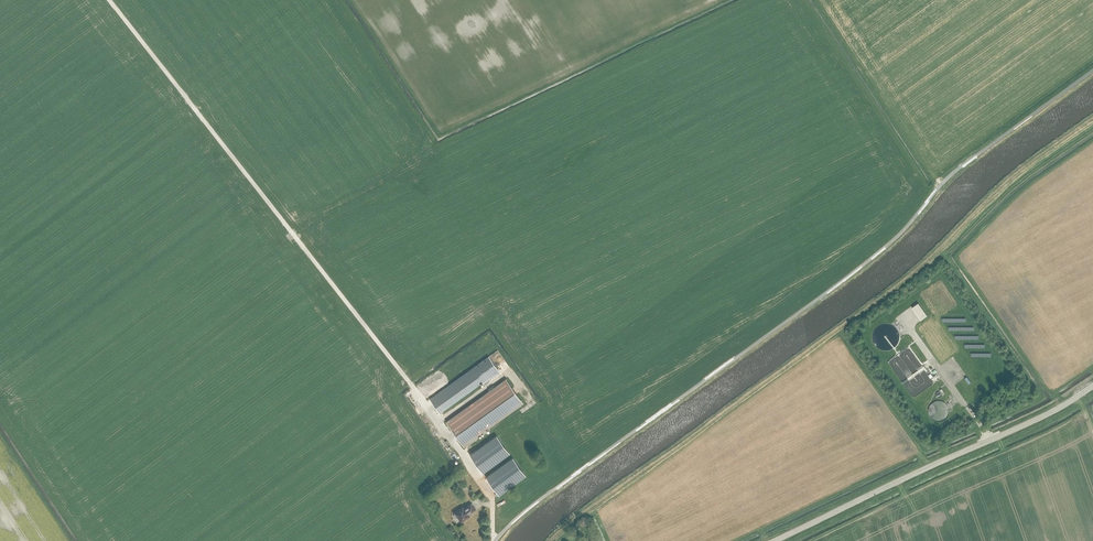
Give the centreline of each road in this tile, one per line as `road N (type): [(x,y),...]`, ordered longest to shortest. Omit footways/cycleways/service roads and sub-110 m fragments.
road 1 (unclassified): [(496,540),(539,501),(857,270),(960,167),(1092,71)]
road 2 (tertiary): [(775,540),(1092,386)]

